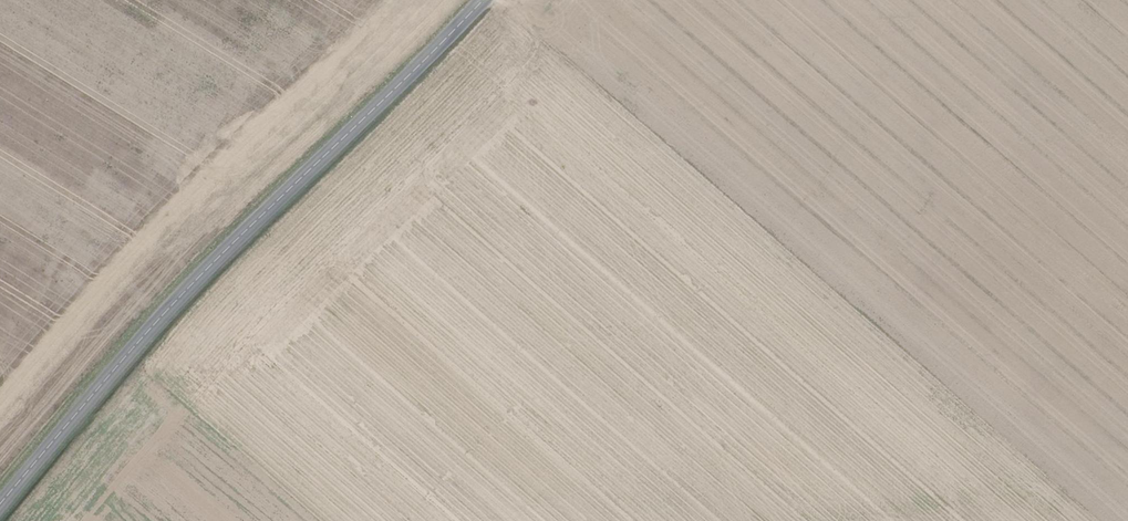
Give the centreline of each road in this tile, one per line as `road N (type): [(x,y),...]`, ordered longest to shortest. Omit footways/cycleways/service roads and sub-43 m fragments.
road 1 (tertiary): [(0,509),(187,295),(487,0)]

